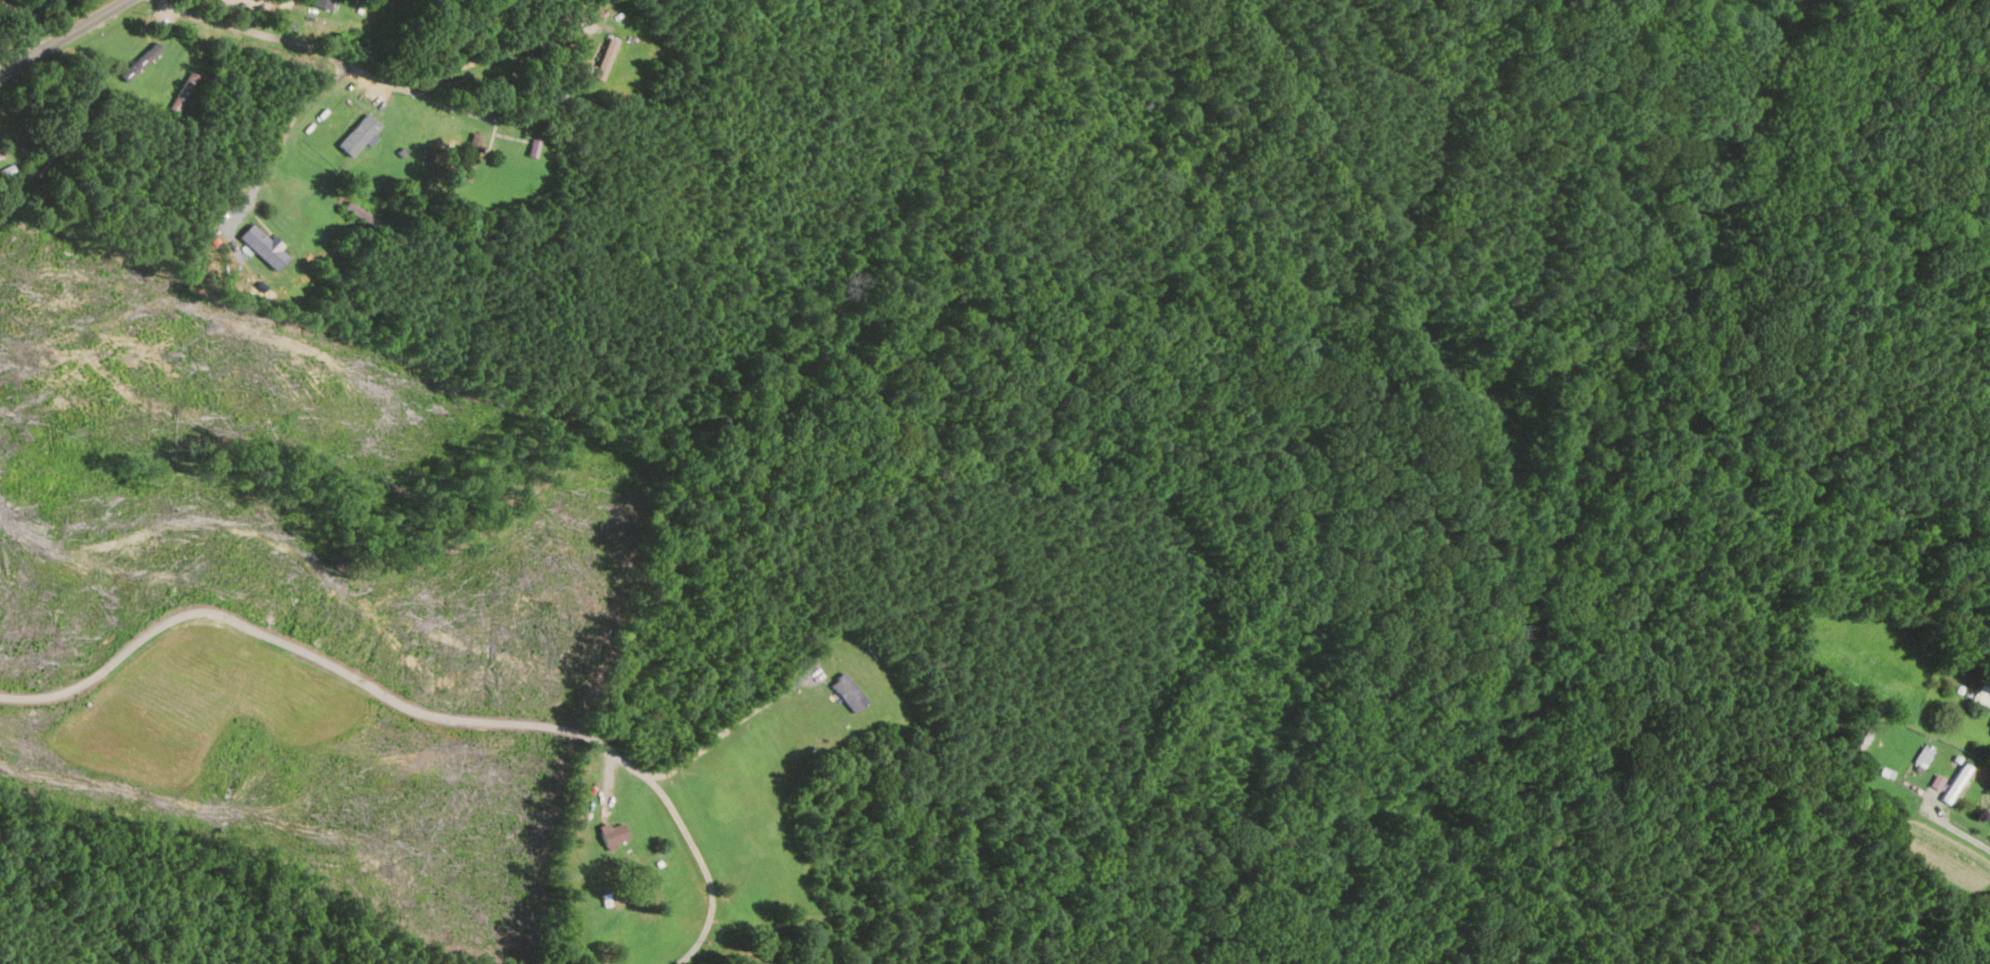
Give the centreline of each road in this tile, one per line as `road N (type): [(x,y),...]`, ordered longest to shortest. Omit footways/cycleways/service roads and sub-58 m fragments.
road 1 (residential): [(0,698),(63,693),(152,631),(200,611),(426,711),(582,736),(660,791),(704,871),(710,894),(703,933),(676,963)]
road 2 (residential): [(149,0),(300,42),(345,63)]
road 3 (residential): [(0,75),(127,0)]

